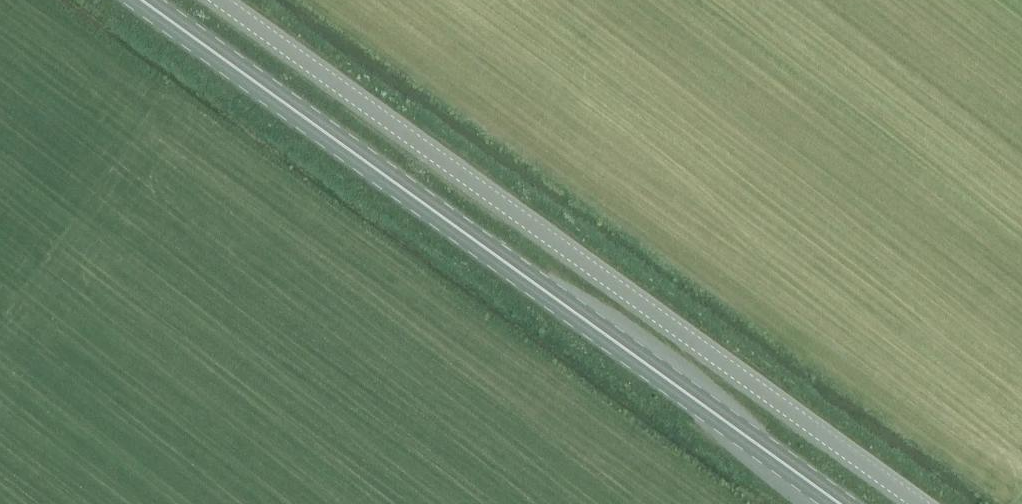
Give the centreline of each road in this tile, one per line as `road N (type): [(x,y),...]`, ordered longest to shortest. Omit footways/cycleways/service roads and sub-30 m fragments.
road 1 (unclassified): [(221,0),(919,503)]
road 2 (primary): [(840,503),(142,0)]

